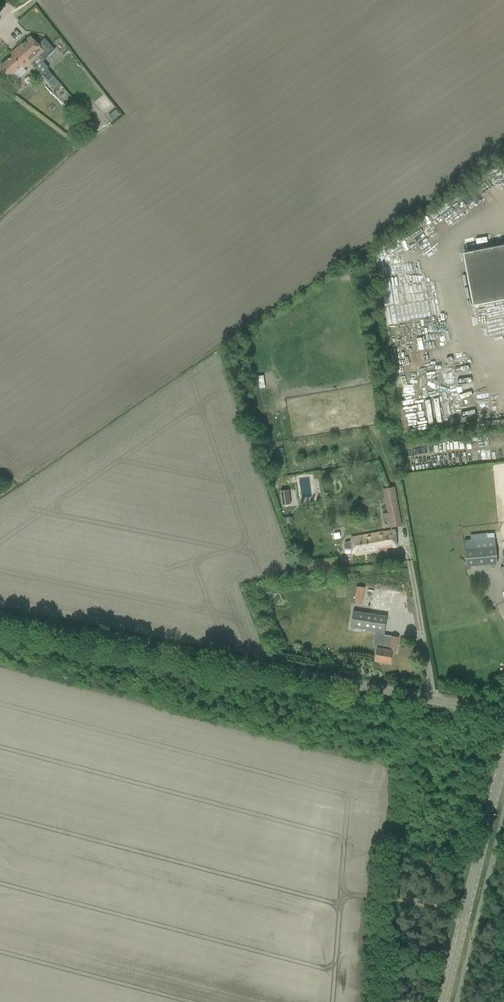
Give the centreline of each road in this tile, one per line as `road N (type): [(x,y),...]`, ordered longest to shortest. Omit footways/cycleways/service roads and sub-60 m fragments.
road 1 (unclassified): [(503,714),(0,614)]
road 2 (tertiary): [(451,1001),(503,775)]

